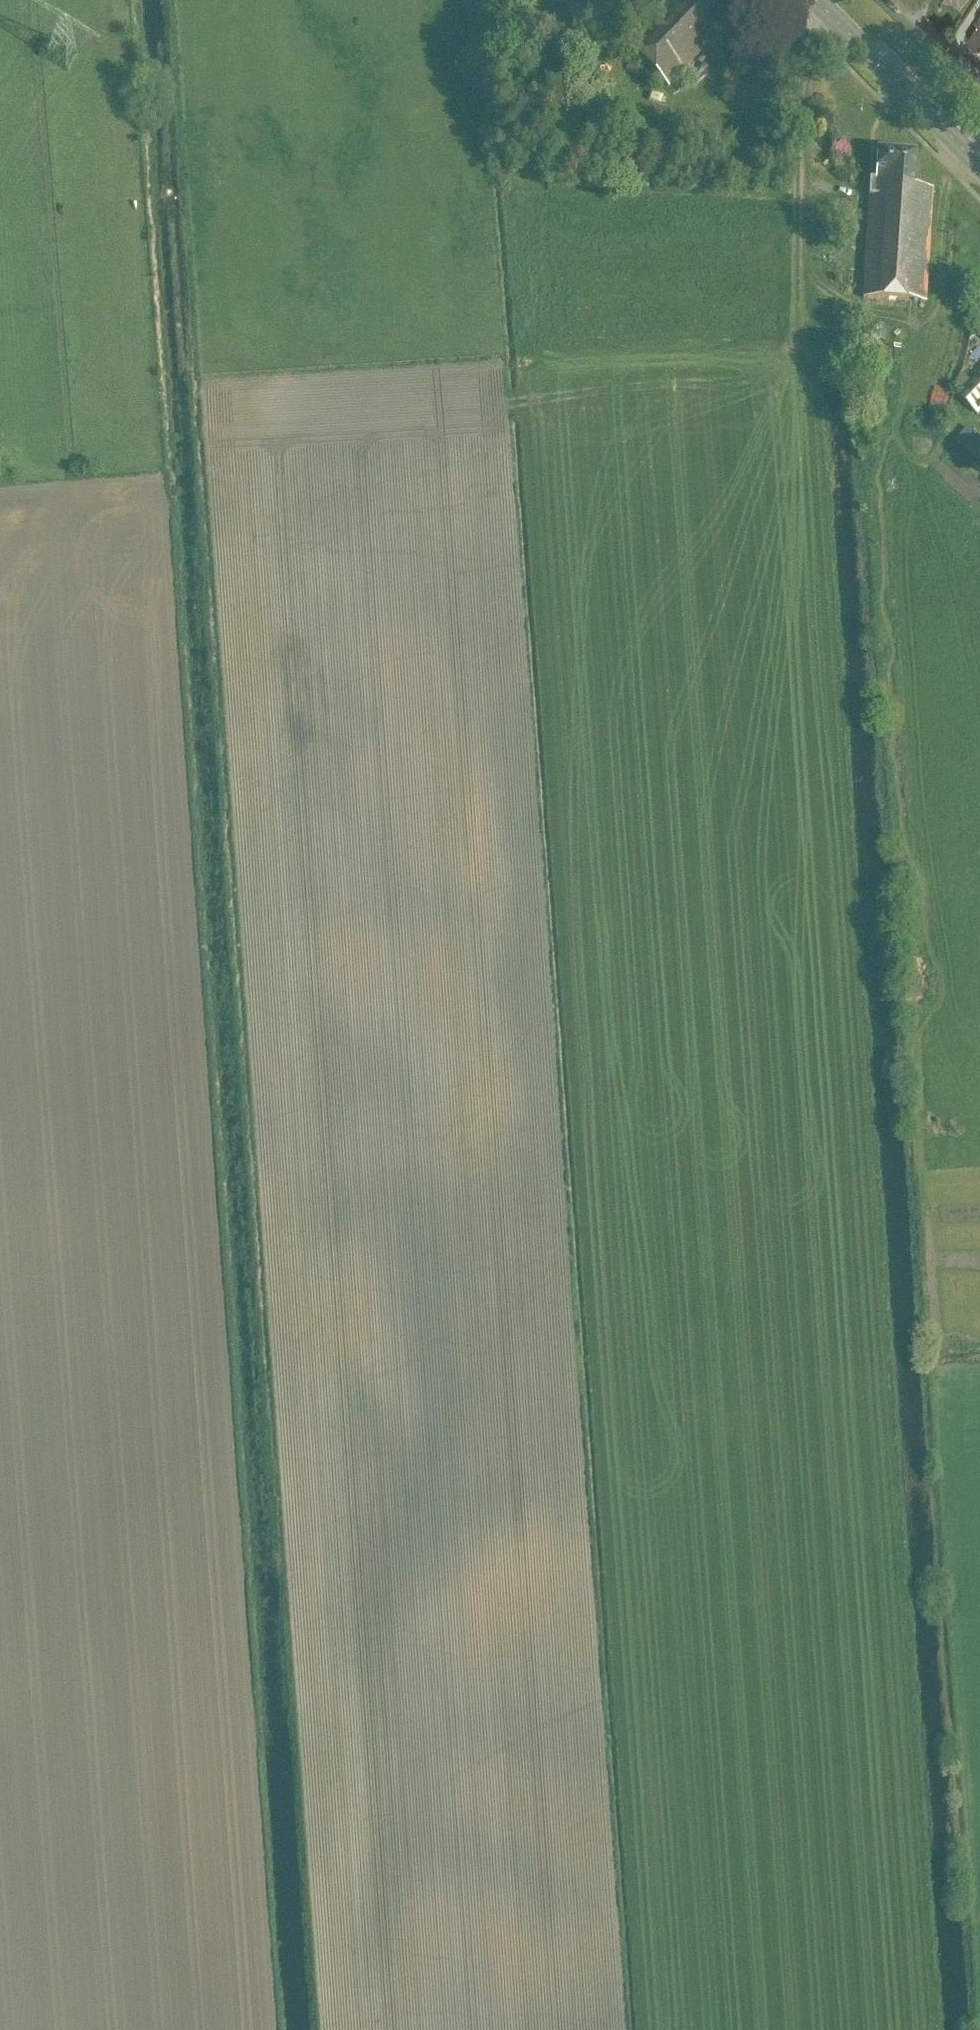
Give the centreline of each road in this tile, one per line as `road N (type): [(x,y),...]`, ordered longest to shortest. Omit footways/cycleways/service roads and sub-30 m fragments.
road 1 (tertiary): [(969,157),(812,0)]

